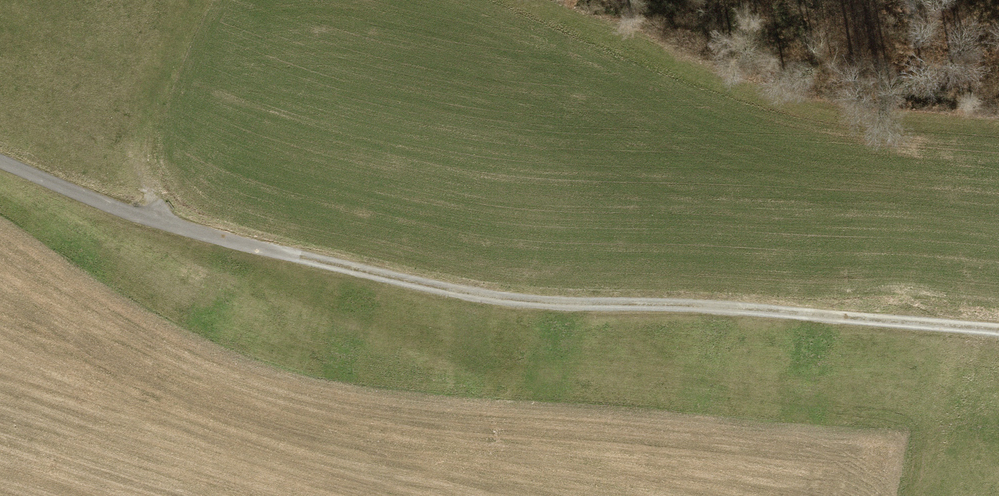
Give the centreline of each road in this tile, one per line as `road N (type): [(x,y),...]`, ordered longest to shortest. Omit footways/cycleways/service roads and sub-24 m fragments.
road 1 (track): [(300,257),(482,297),(998,329)]
road 2 (unclassified): [(0,159),(162,223),(300,257)]
road 3 (track): [(908,495),(943,325)]

